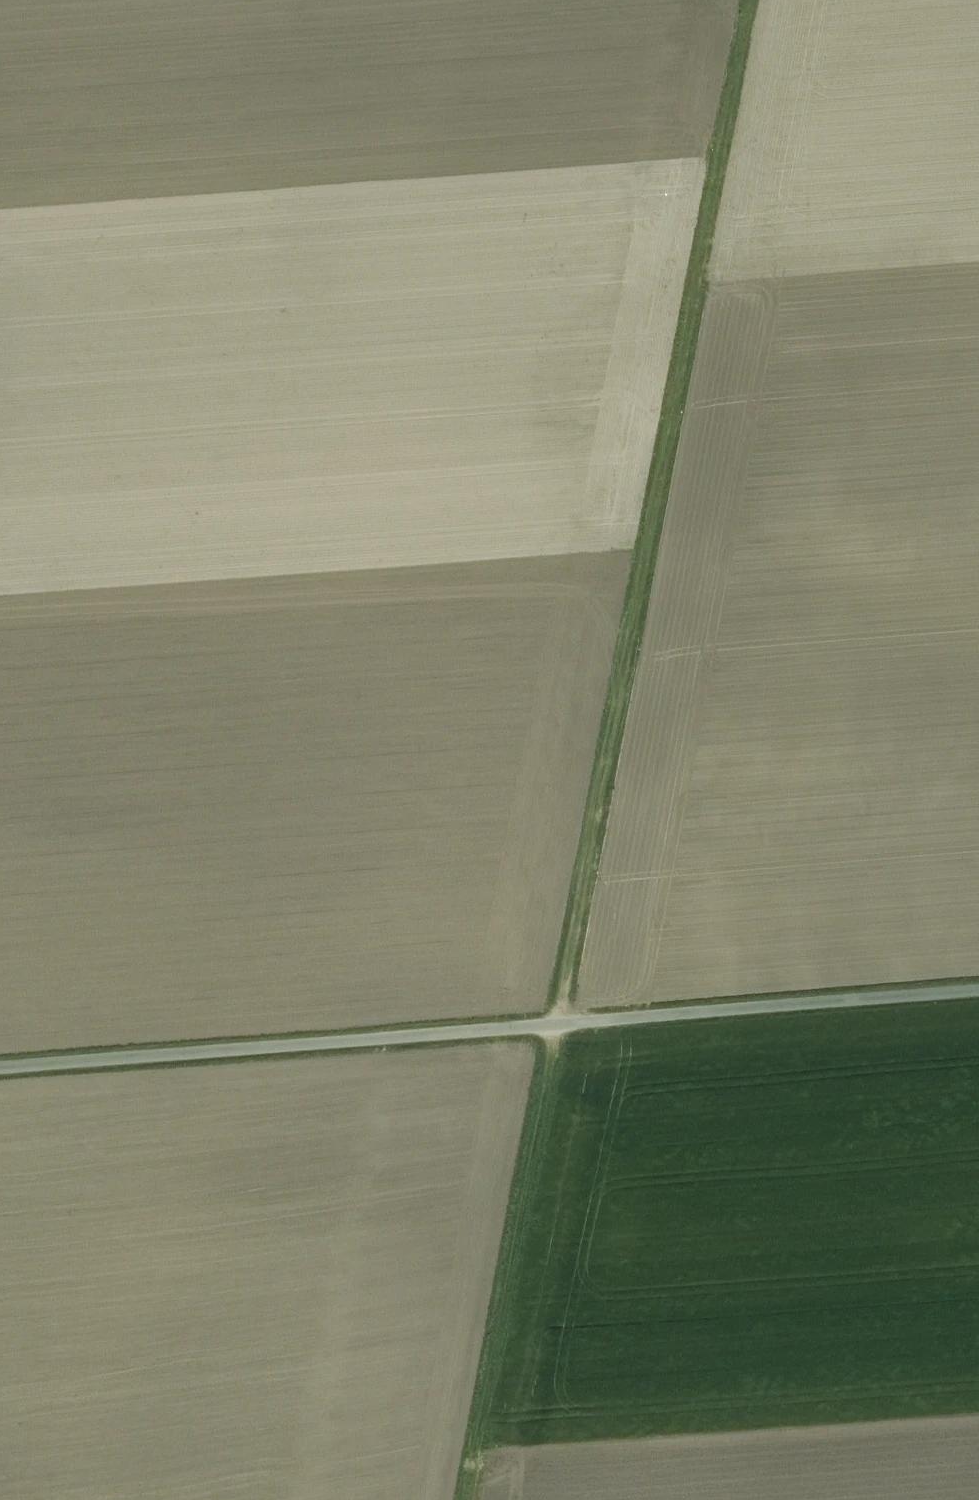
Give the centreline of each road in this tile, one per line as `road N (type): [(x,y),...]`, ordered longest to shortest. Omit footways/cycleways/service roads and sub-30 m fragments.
road 1 (track): [(757,0),(473,1499)]
road 2 (unclassified): [(978,993),(0,1069)]

